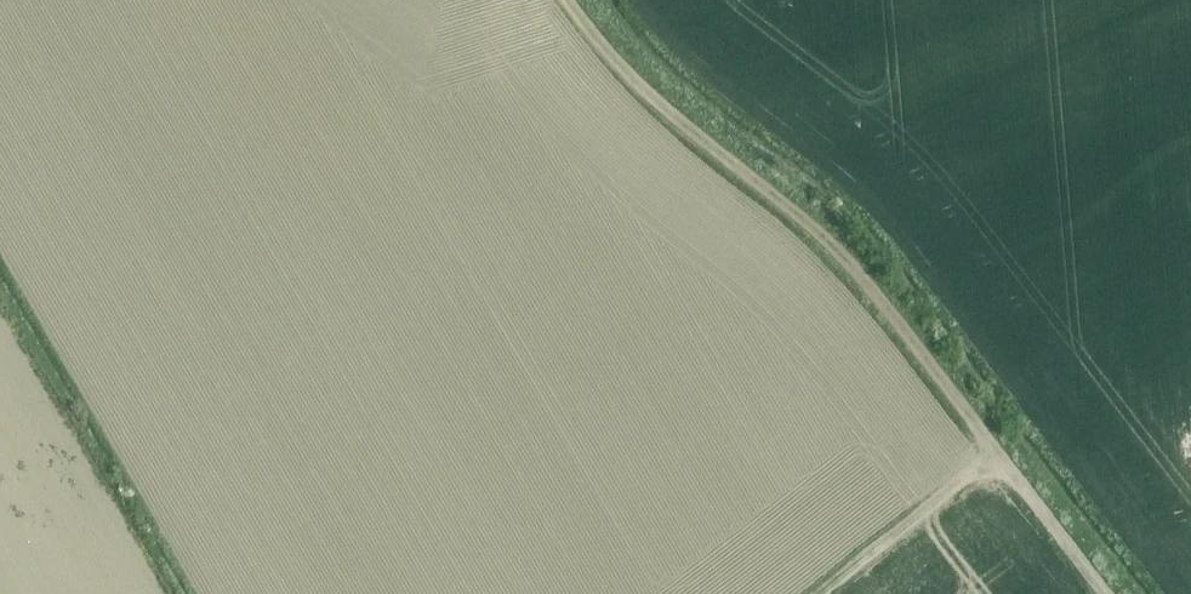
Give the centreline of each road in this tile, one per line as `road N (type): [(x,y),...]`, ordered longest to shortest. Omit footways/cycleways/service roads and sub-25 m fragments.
road 1 (track): [(999,458),(867,277),(818,228),(714,152),(614,54),(574,0)]
road 2 (track): [(823,593),(999,458)]
road 3 (track): [(1105,593),(999,458)]

